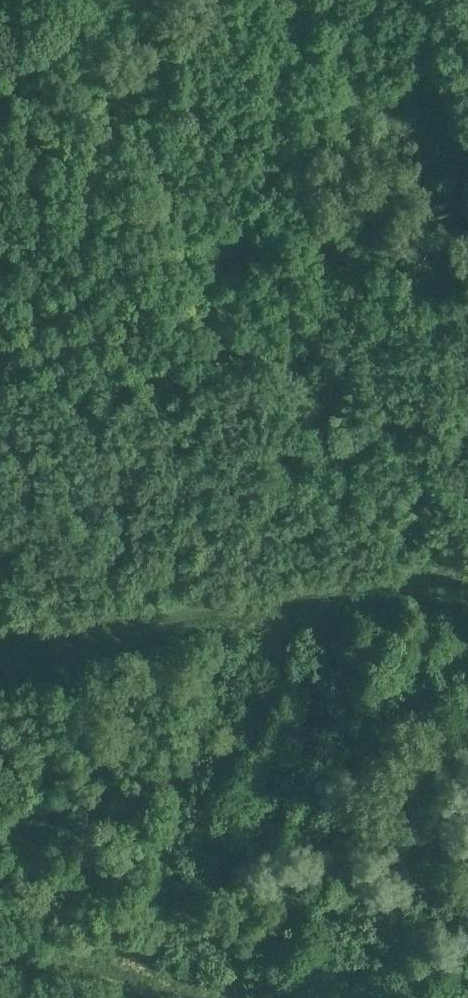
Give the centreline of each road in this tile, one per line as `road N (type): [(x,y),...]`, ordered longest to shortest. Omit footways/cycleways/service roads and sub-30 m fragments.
road 1 (track): [(467,576),(0,634)]

